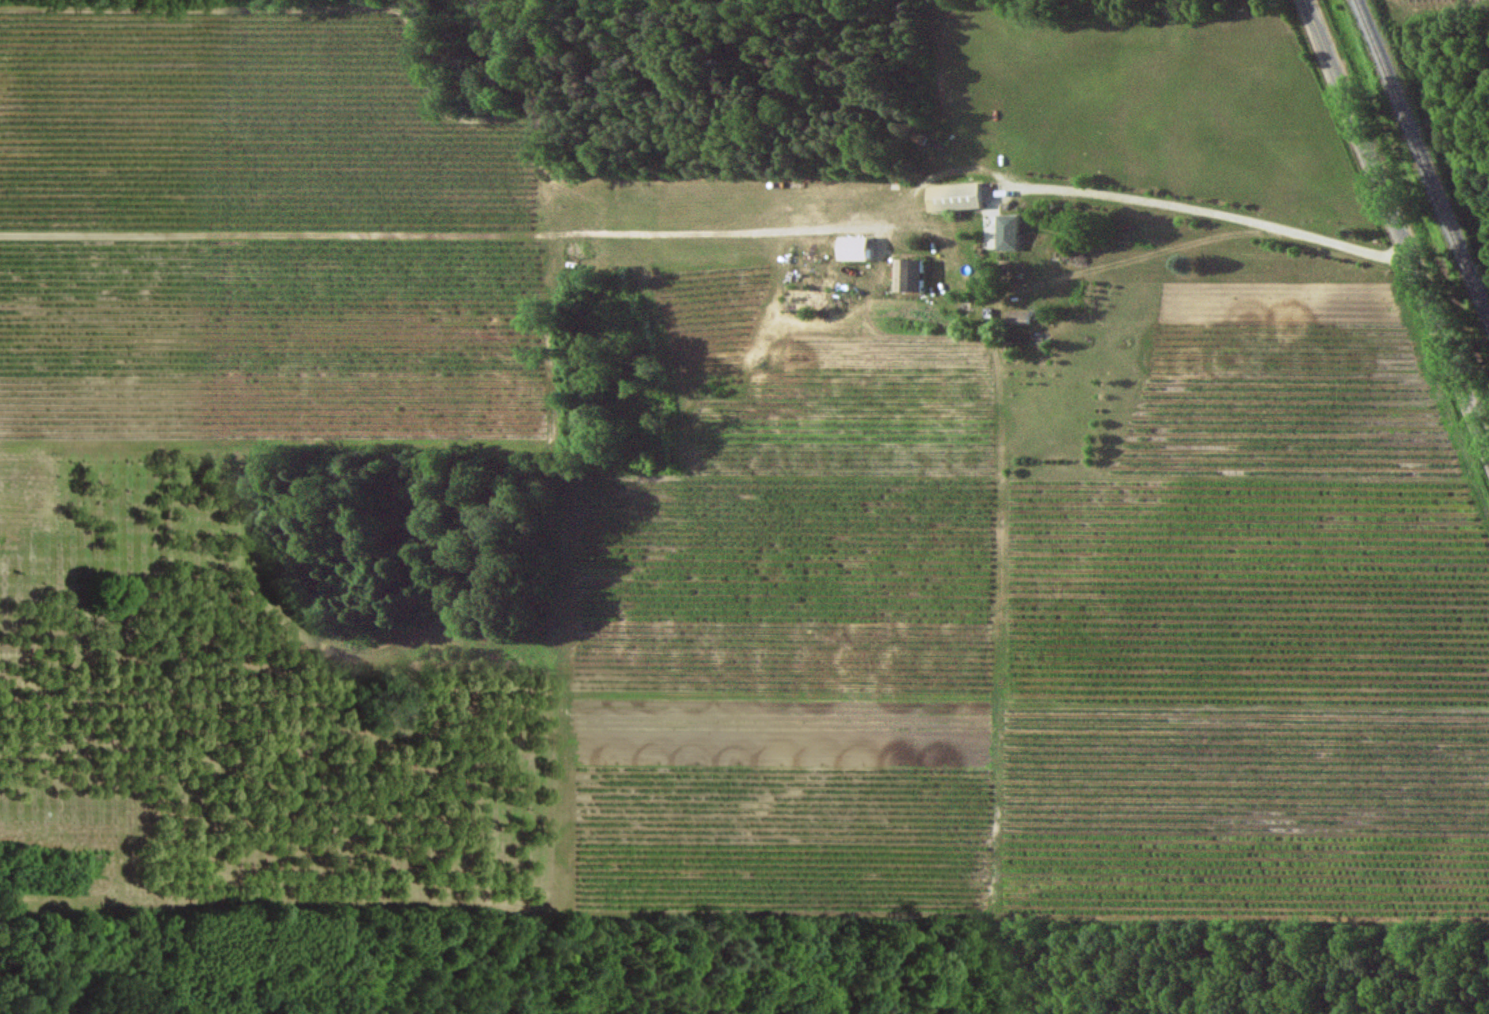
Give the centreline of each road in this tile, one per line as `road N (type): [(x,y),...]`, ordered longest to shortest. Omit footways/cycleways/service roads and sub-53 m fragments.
road 1 (tertiary): [(1488,453),(1305,0)]

